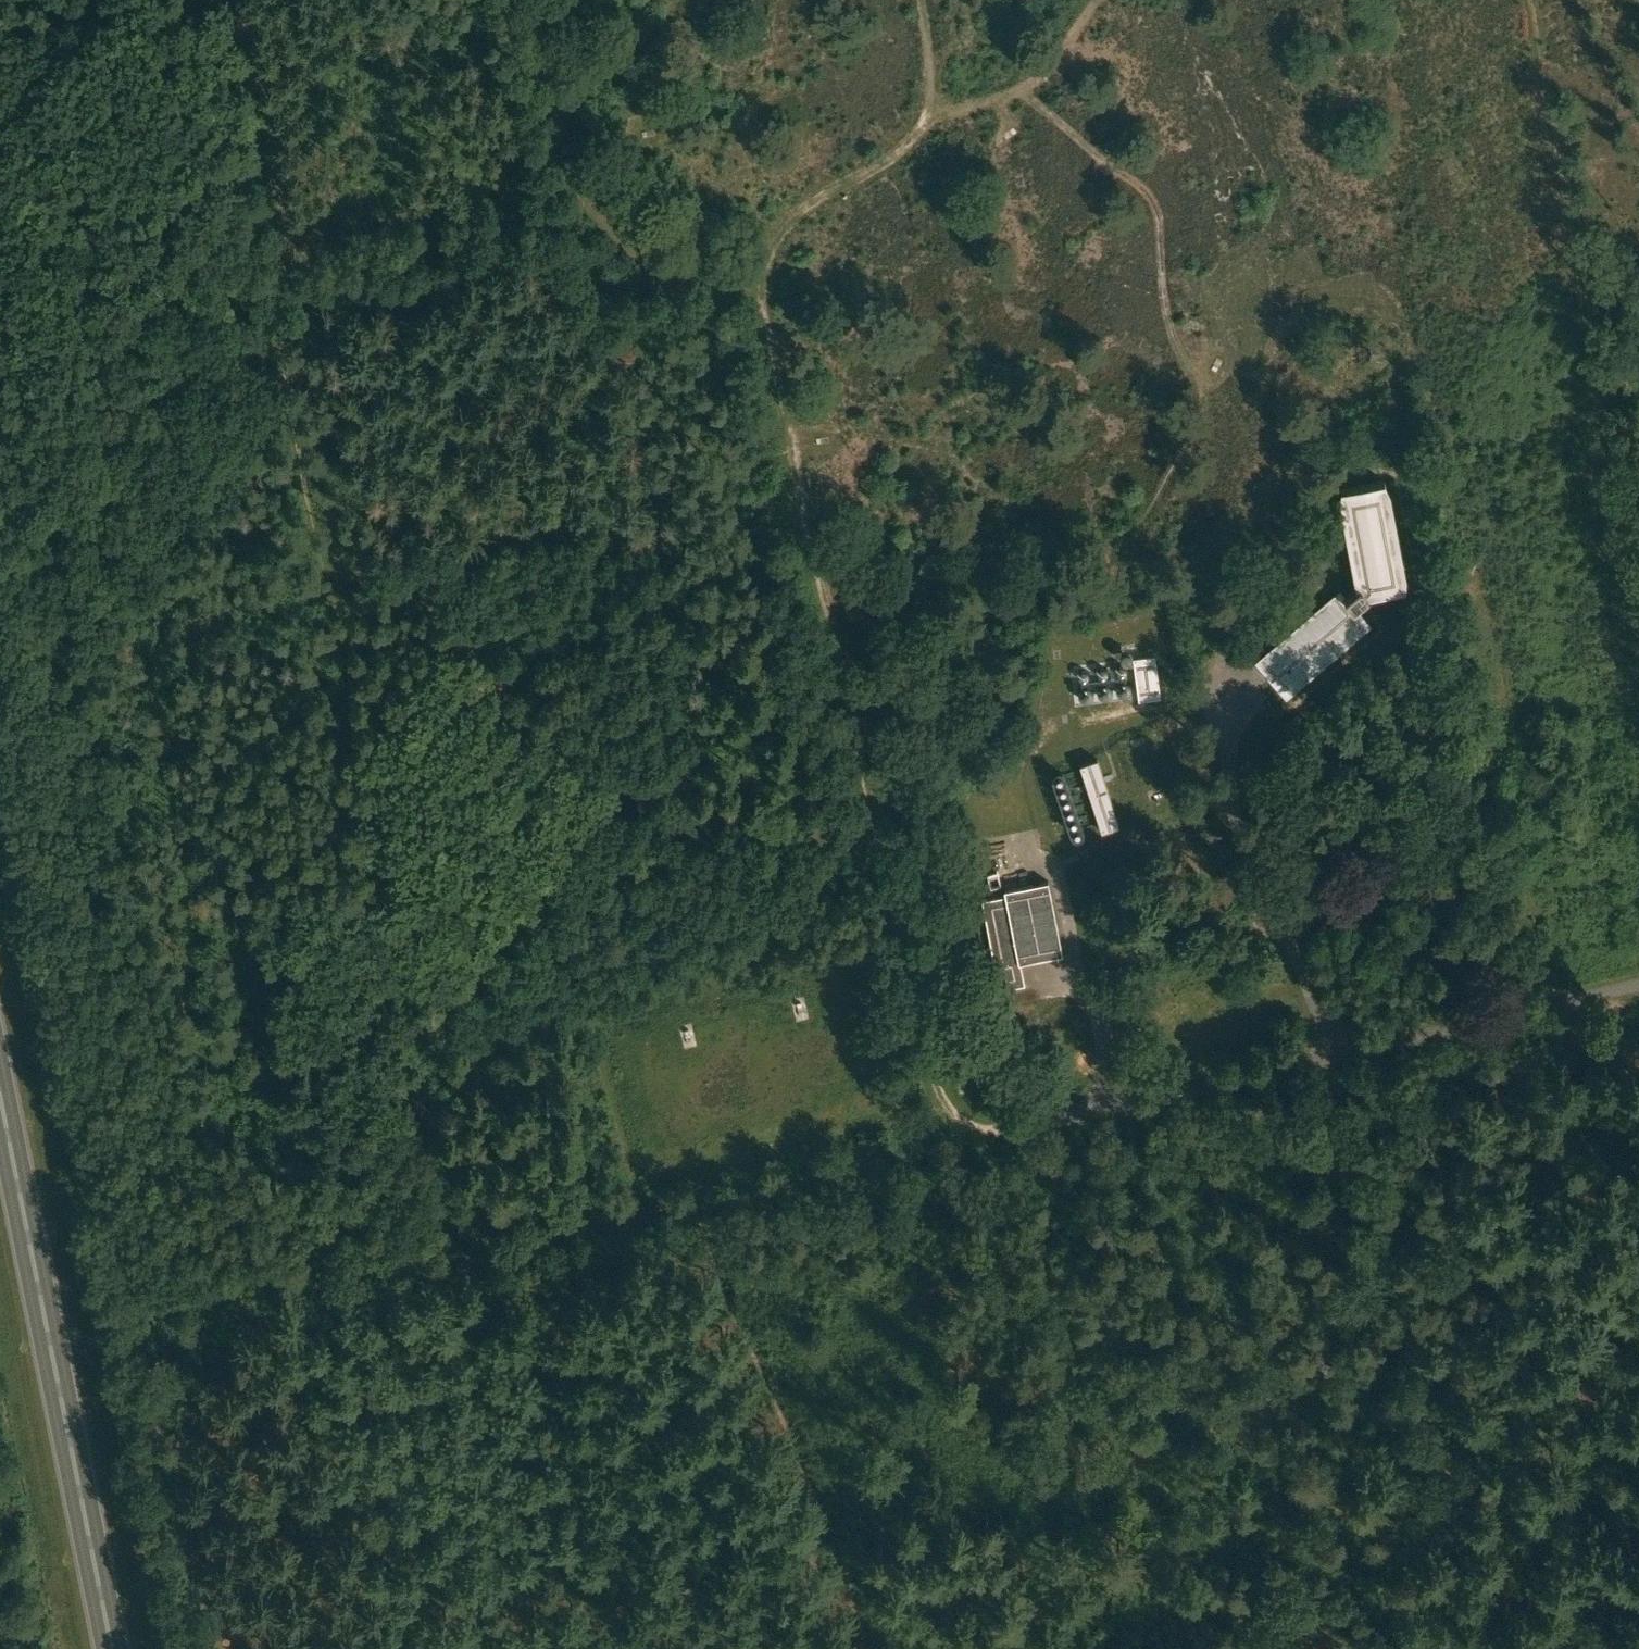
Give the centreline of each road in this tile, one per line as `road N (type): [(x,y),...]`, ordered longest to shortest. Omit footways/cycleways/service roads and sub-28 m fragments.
road 1 (track): [(983,1136),(945,1091),(875,836),(757,278),(763,246),(778,225),(913,139),(930,93),(923,0)]
road 2 (unclassified): [(983,1136),(1638,984)]
road 3 (trunk): [(113,1648),(0,1094)]
road 4 (track): [(925,116),(1022,90),(1094,0)]

